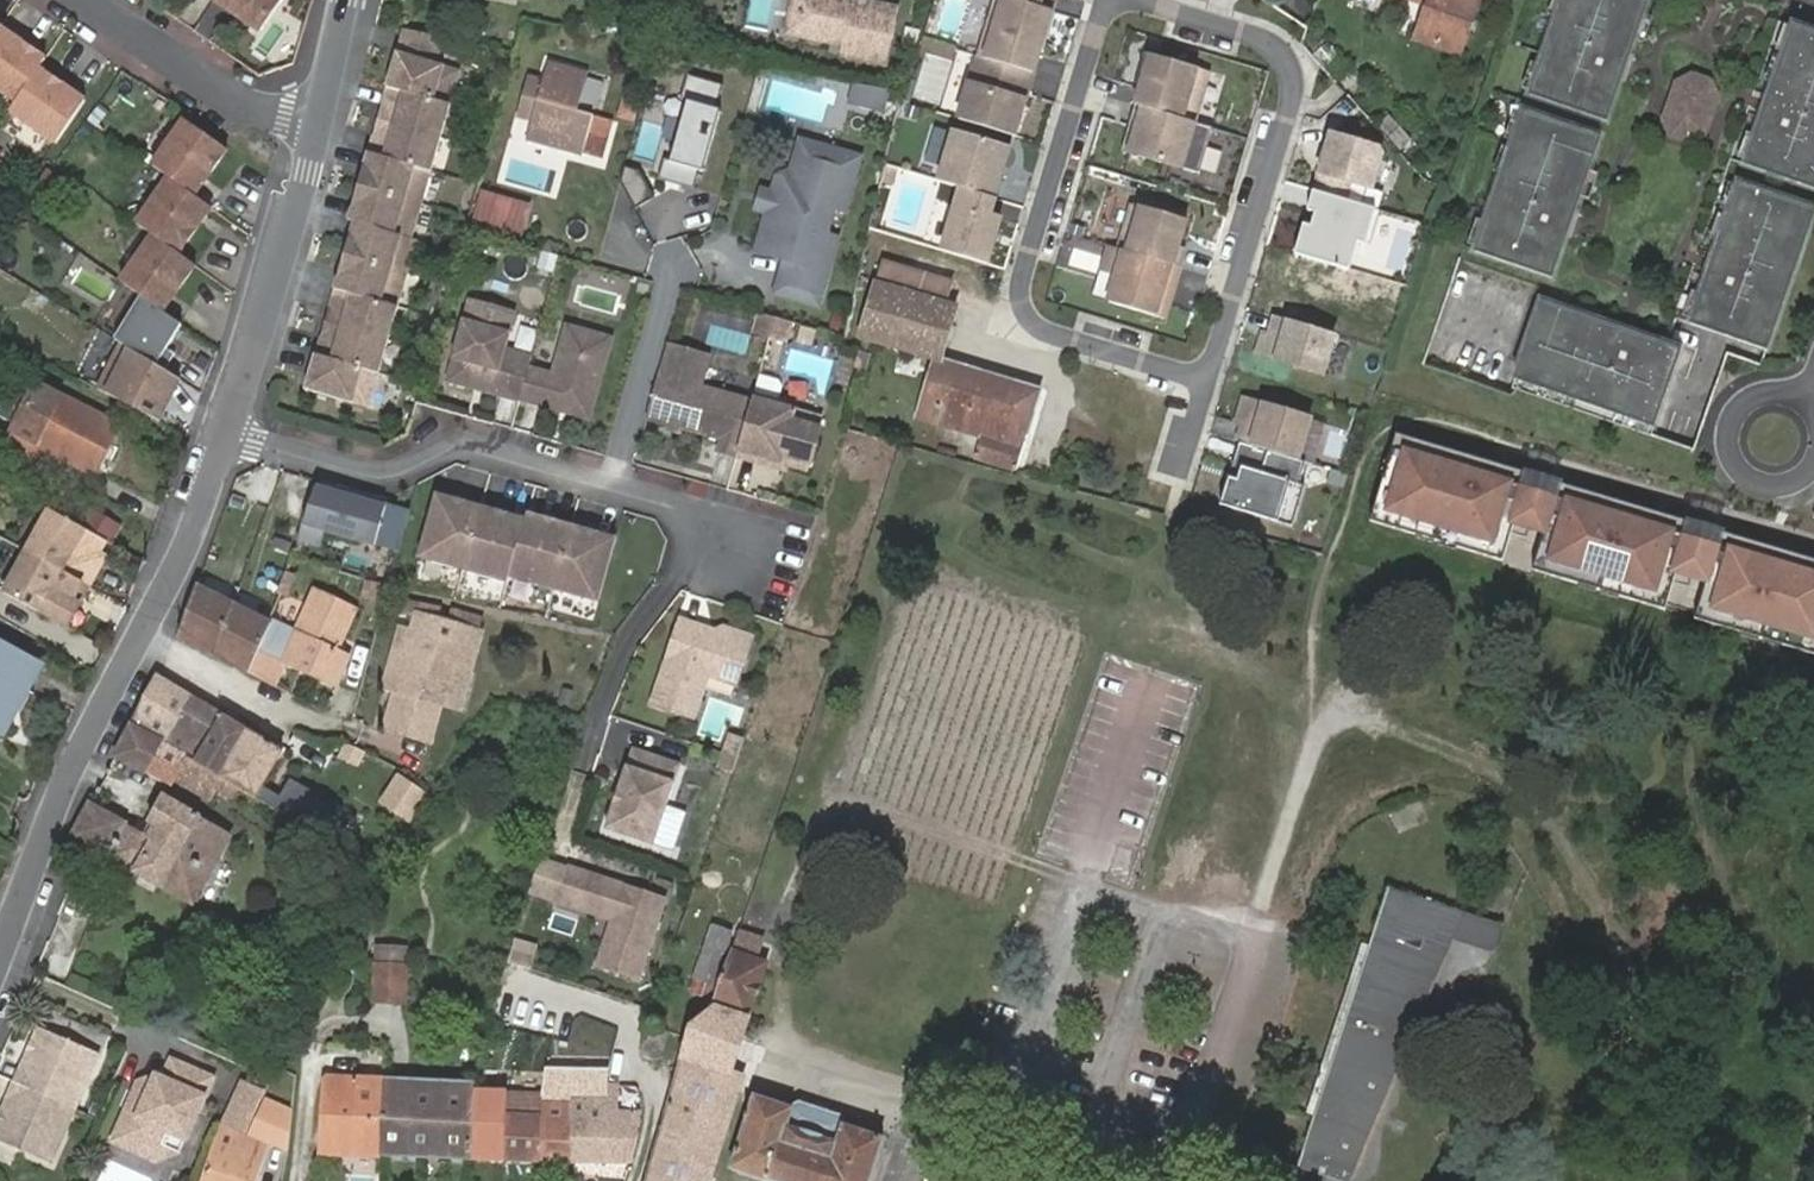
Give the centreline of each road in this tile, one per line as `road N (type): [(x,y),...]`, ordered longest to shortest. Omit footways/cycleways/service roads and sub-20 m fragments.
road 1 (residential): [(0,950),(84,743),(176,568),(225,431)]
road 2 (residential): [(1122,1),(1099,17),(1018,288),(1022,309),(1032,326),(1186,375),(1214,365)]
road 3 (residential): [(225,431),(384,479),(461,444),(687,511),(727,551)]
road 4 (residential): [(1214,365),(1295,86),(1272,44),(1122,1)]
road 5 (residential): [(225,431),(317,119)]
road 6 (residential): [(317,119),(229,100),(85,0)]
road 7 (residential): [(1804,400),(1760,394),(1731,428),(1742,471),(1770,485)]
road 8 (residential): [(317,119),(346,0)]

